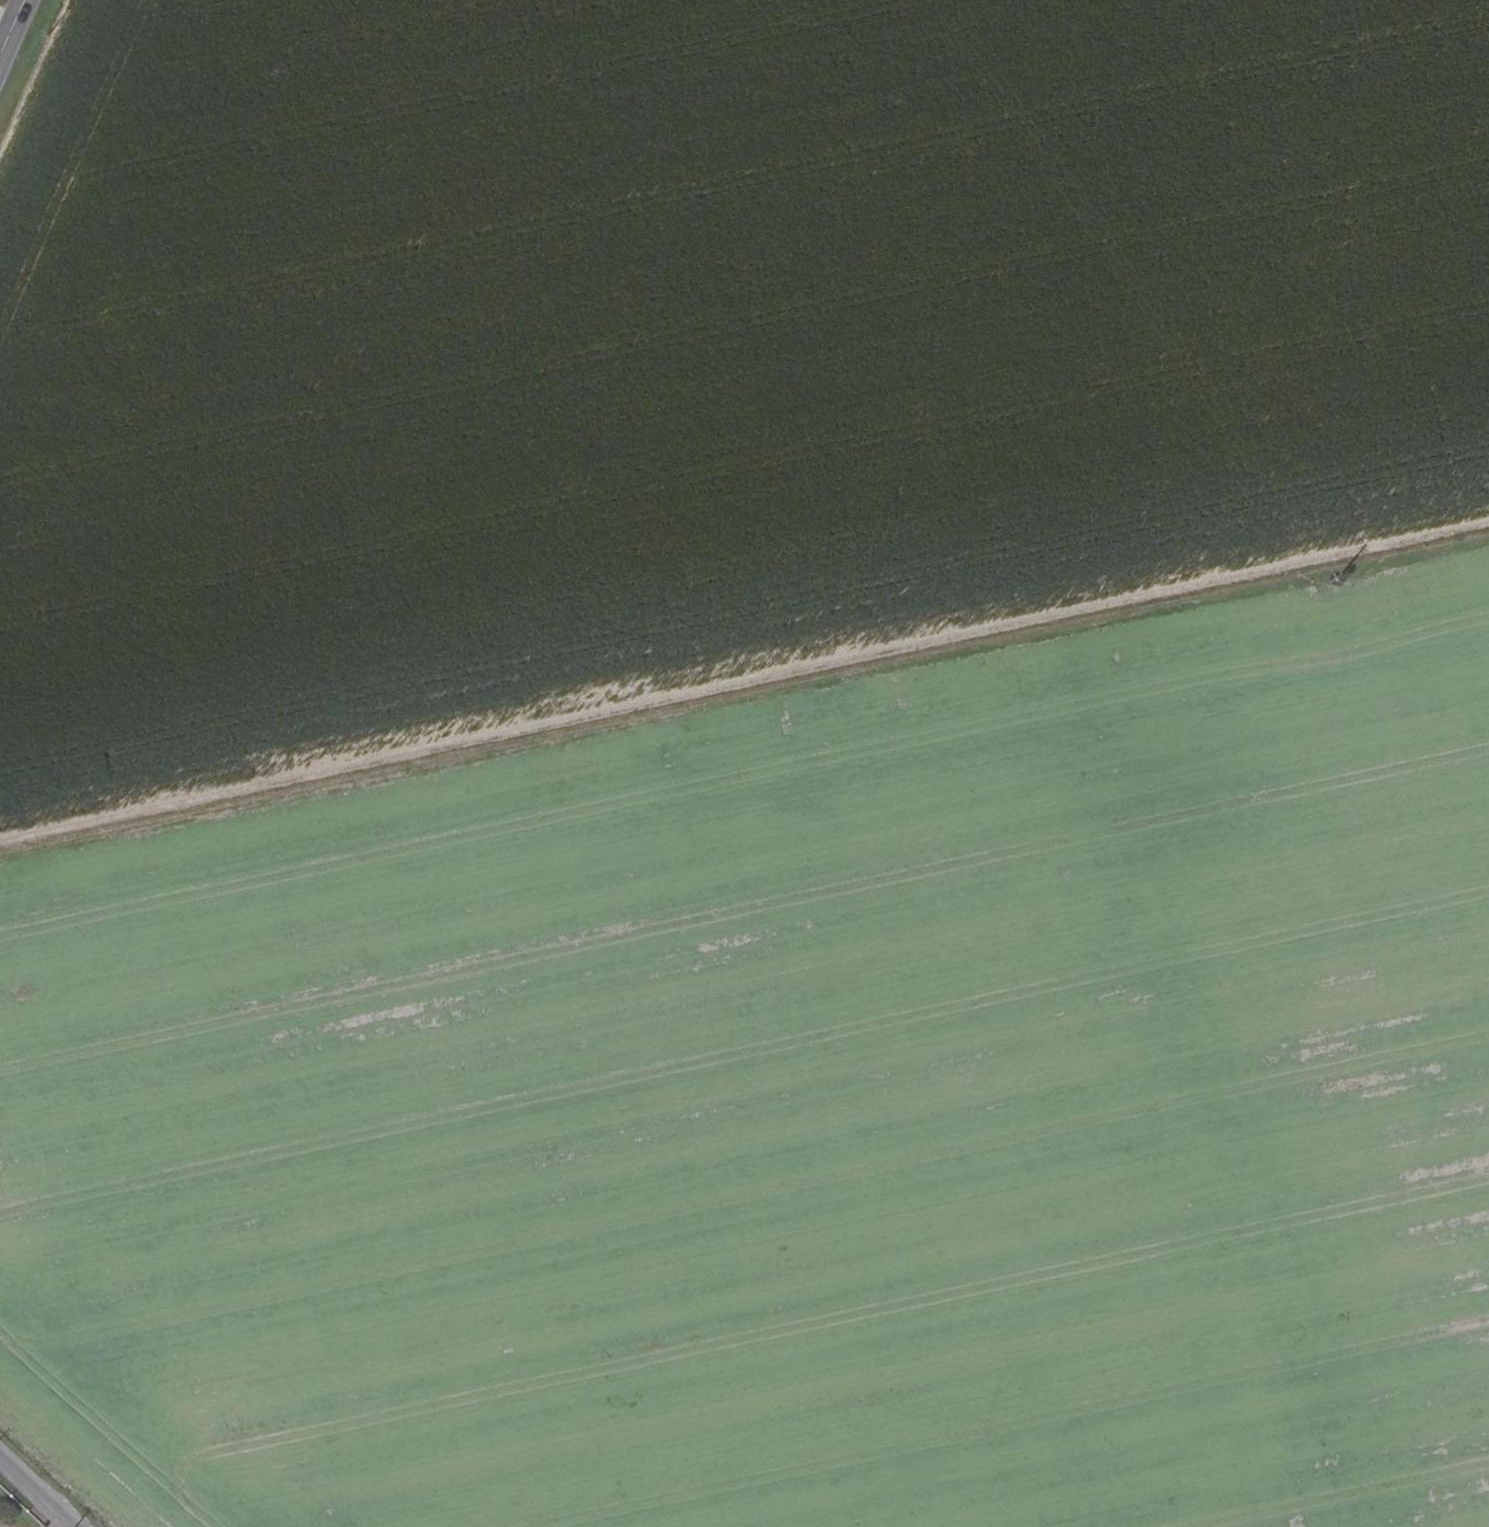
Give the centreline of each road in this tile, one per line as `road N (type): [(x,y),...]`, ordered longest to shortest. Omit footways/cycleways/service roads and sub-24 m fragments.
road 1 (track): [(1488,530),(0,853)]

